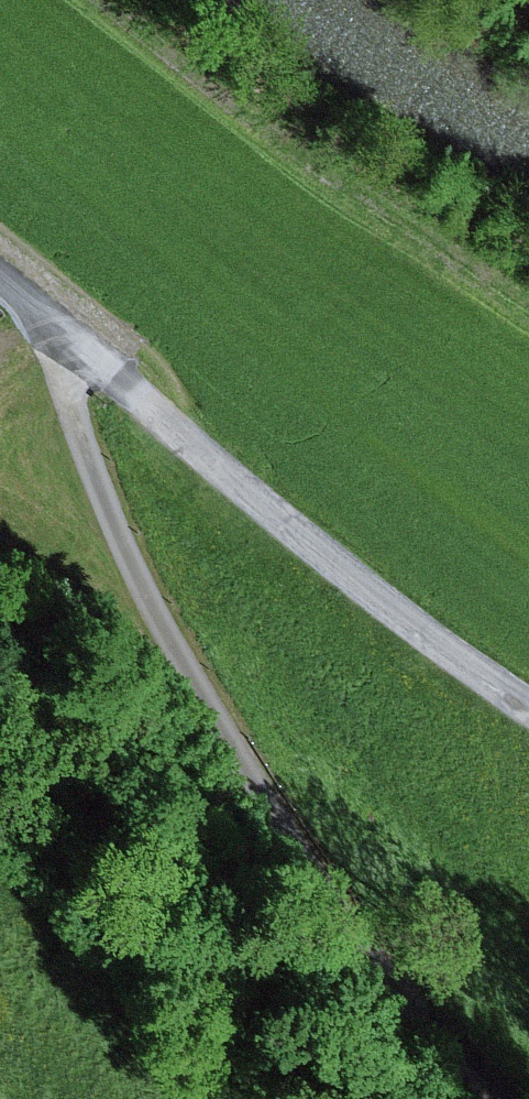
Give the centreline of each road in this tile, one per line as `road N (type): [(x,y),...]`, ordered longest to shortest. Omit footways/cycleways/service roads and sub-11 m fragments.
road 1 (track): [(66,339),(78,437),(173,659),(273,829),(440,1057),(491,1098)]
road 2 (residential): [(0,288),(380,604),(528,704)]

